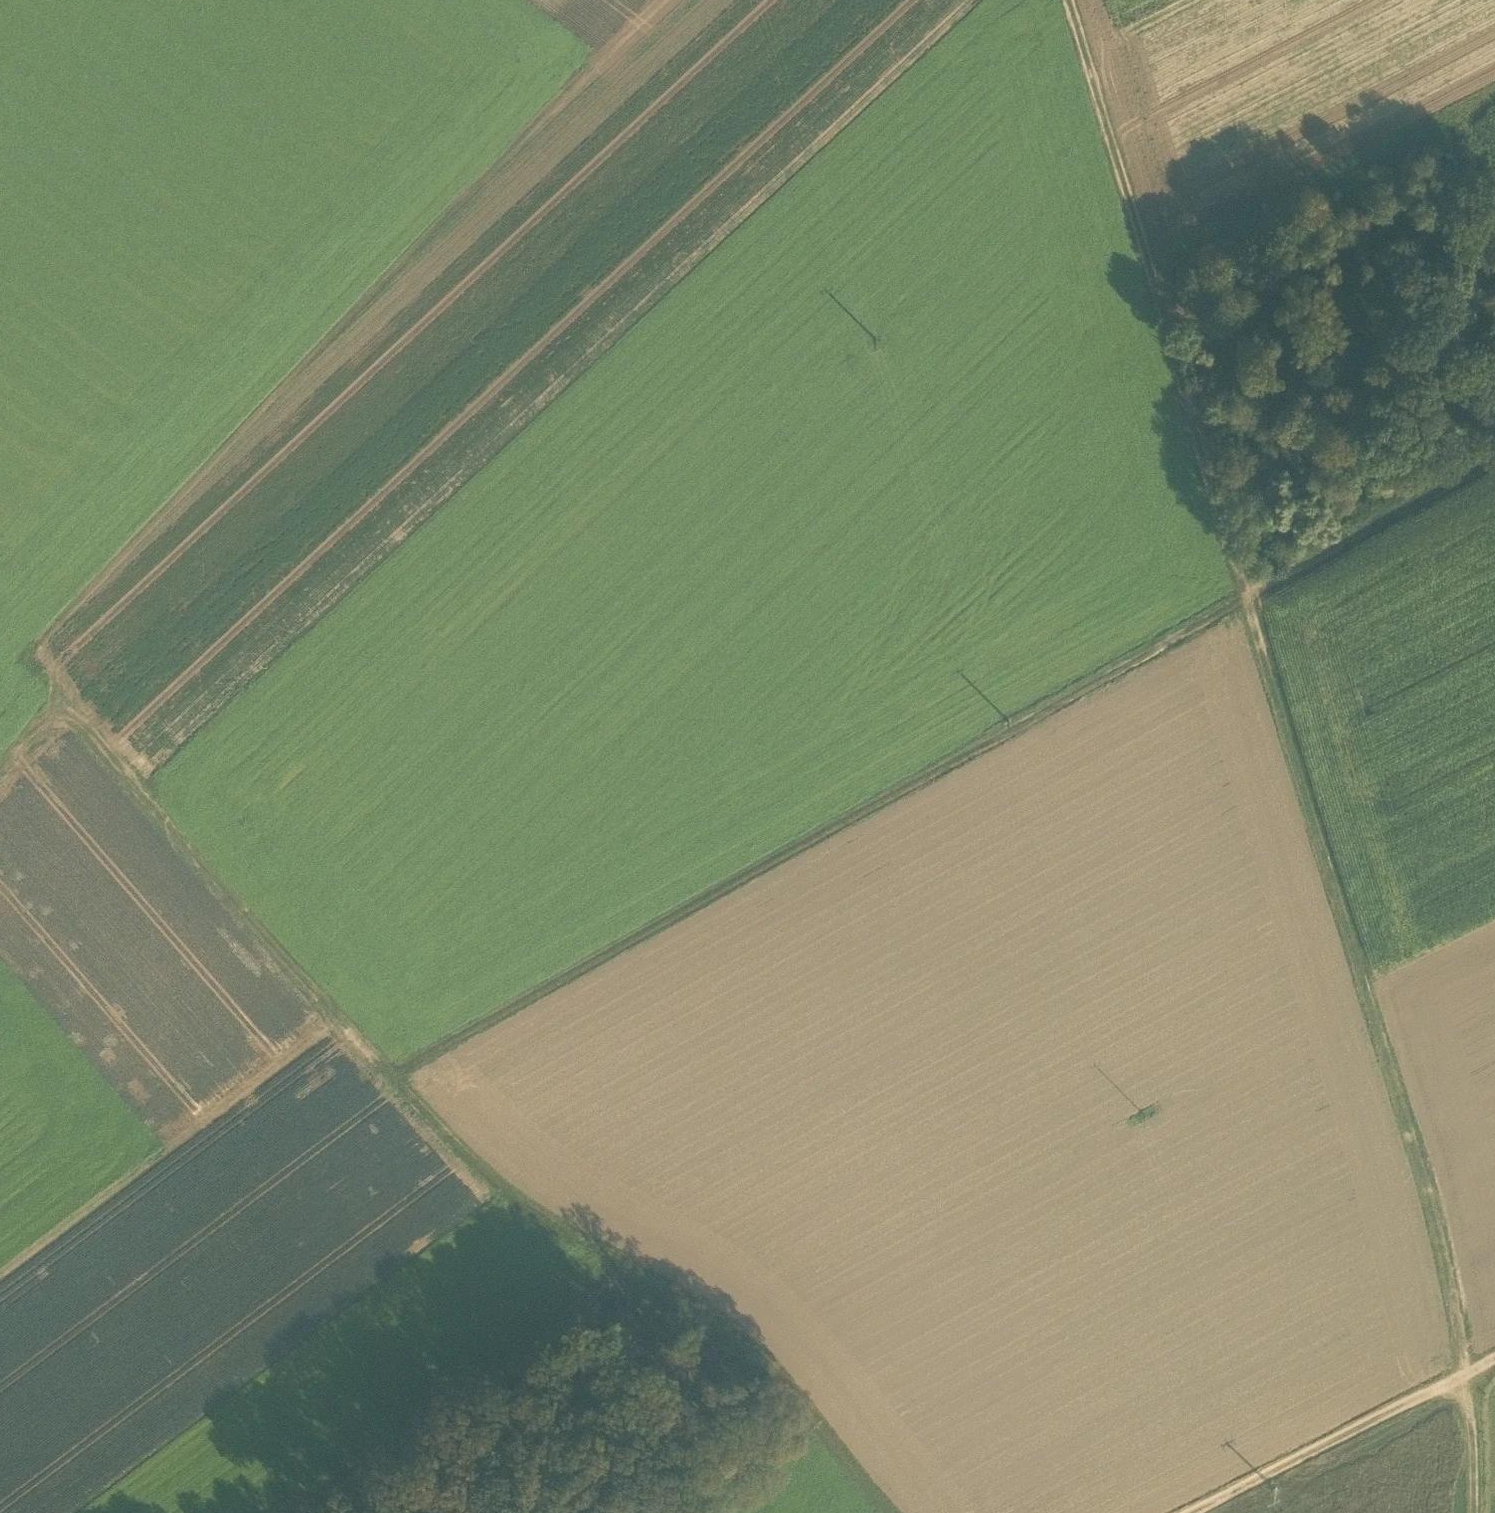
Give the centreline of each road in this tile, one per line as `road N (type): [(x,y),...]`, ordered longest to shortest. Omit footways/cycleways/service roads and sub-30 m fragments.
road 1 (track): [(1067,0),(1411,1130),(1459,1321),(1473,1512)]
road 2 (track): [(390,1077),(1494,459)]
road 3 (track): [(390,1077),(589,1261),(678,1310),(751,1337),(876,1512)]
road 4 (track): [(0,795),(59,700),(153,820),(390,1077)]
road 5 (track): [(1153,280),(1494,95)]
road 6 (track): [(1494,1374),(1202,1512)]

